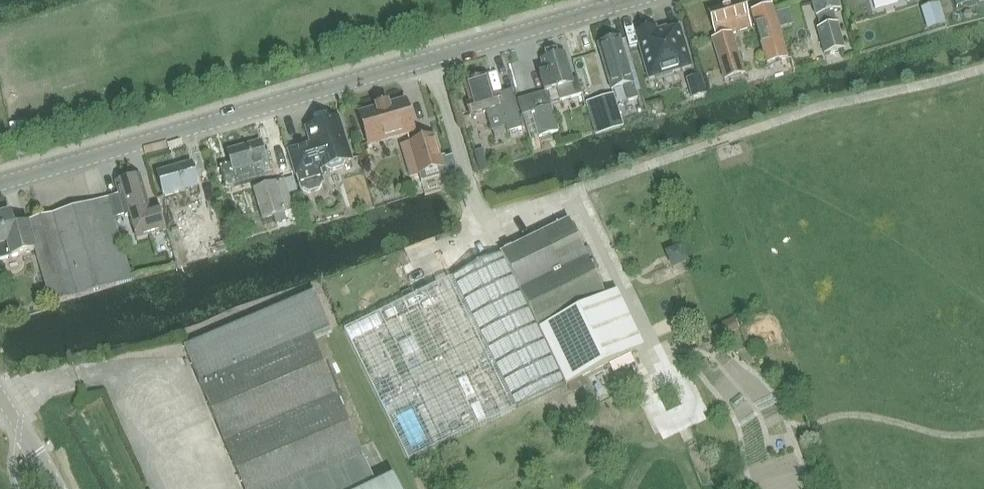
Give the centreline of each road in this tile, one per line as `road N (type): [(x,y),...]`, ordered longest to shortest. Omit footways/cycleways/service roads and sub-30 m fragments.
road 1 (tertiary): [(0,184),(648,0)]

